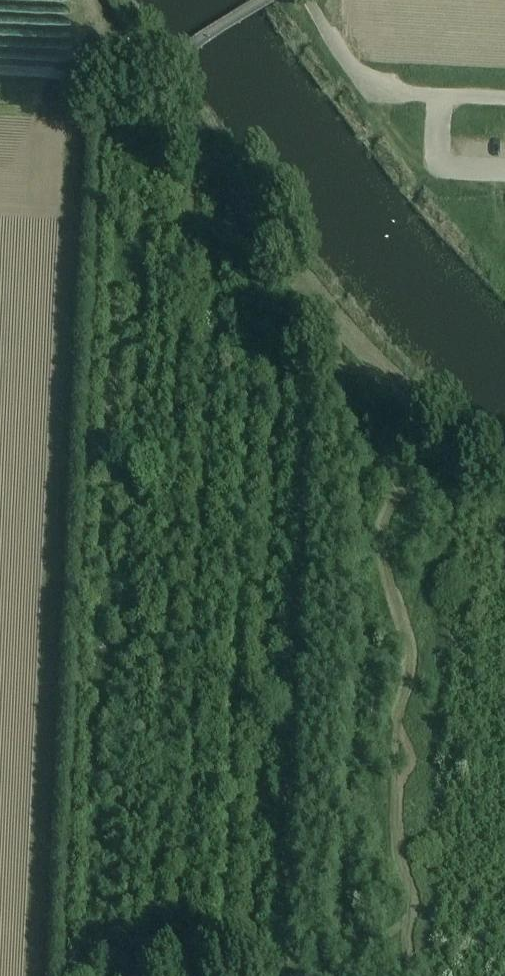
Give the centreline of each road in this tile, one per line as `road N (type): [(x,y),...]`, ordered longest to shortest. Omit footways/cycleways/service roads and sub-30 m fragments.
road 1 (track): [(66,114),(26,975)]
road 2 (track): [(414,975),(403,944),(413,899),(396,850),(391,766),(409,656),(380,531),(405,487),(485,459)]
road 3 (track): [(138,77),(179,97),(356,338),(443,425),(504,472)]
road 4 (unclassified): [(504,97),(372,87),(323,25)]

